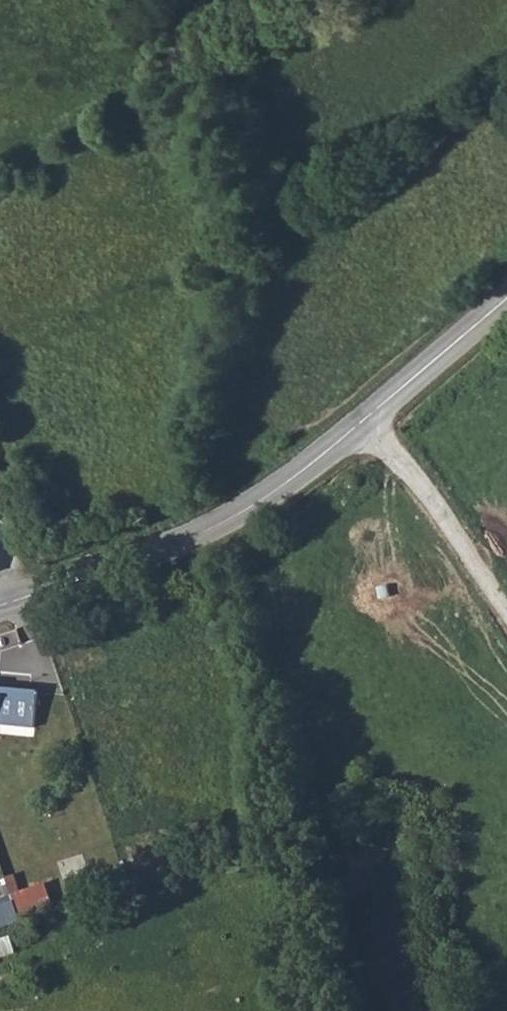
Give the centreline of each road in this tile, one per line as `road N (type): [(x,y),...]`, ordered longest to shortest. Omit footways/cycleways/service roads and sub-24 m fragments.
road 1 (tertiary): [(0,605),(225,523),(364,419)]
road 2 (unclassified): [(364,419),(442,512),(506,614)]
road 3 (tertiary): [(364,419),(506,297)]

